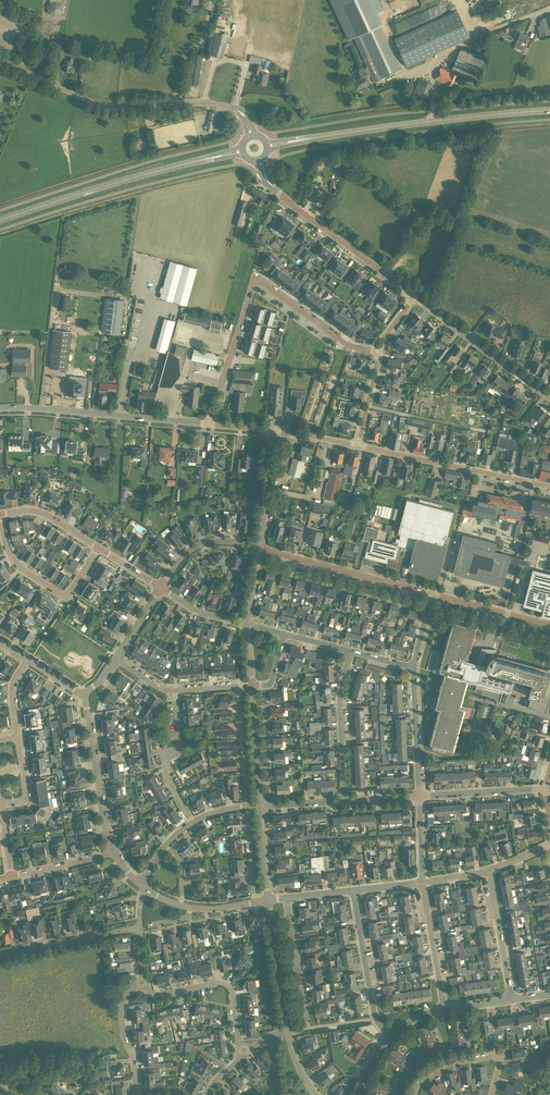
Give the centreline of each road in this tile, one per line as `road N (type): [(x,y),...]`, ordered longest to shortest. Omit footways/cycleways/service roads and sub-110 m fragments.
road 1 (residential): [(207,424),(255,282),(342,341),(379,352)]
road 2 (secondary): [(268,145),(549,110)]
road 3 (tertiary): [(252,134),(233,108),(104,106),(0,60)]
road 4 (secondary): [(0,220),(243,150)]
road 5 (tertiary): [(0,408),(207,424)]
road 6 (tertiary): [(549,487),(358,445)]
road 7 (residential): [(248,806),(238,688),(175,690)]
road 8 (residential): [(431,594),(260,549)]
road 9 (residential): [(99,548),(67,598),(17,564),(0,515)]
road 10 (tertiary): [(415,296),(279,193)]
road 11 (tertiary): [(549,397),(415,296)]
road 12 (residential): [(246,1054),(227,984),(159,995),(141,982)]
road 13 (residential): [(113,852),(84,694)]
road 14 (residential): [(390,1035),(373,1010),(353,890)]
road 15 (residential): [(345,800),(340,699),(351,651)]
road 16 (residential): [(193,822),(165,770),(164,758),(179,749),(175,690)]
road 17 (residential): [(287,1032),(306,1019),(286,897)]
road 18 (residential): [(0,956),(140,927)]
road 19 (residential): [(287,1032),(268,899)]
road 20 (residential): [(492,1094),(500,1064),(493,1057),(439,1066),(415,1094)]
road 21 (residential): [(510,1000),(489,870)]
road 22 (residential): [(419,796),(413,667)]
road 23 (residential): [(444,1009),(423,883)]
road 24 (residential): [(419,796),(545,788)]
road 25 (residential): [(549,624),(431,594)]
road 26 (residential): [(261,805),(252,685)]
road 27 (residential): [(136,1094),(121,1009),(141,982)]
road 28 (residential): [(161,588),(200,544),(260,549)]

